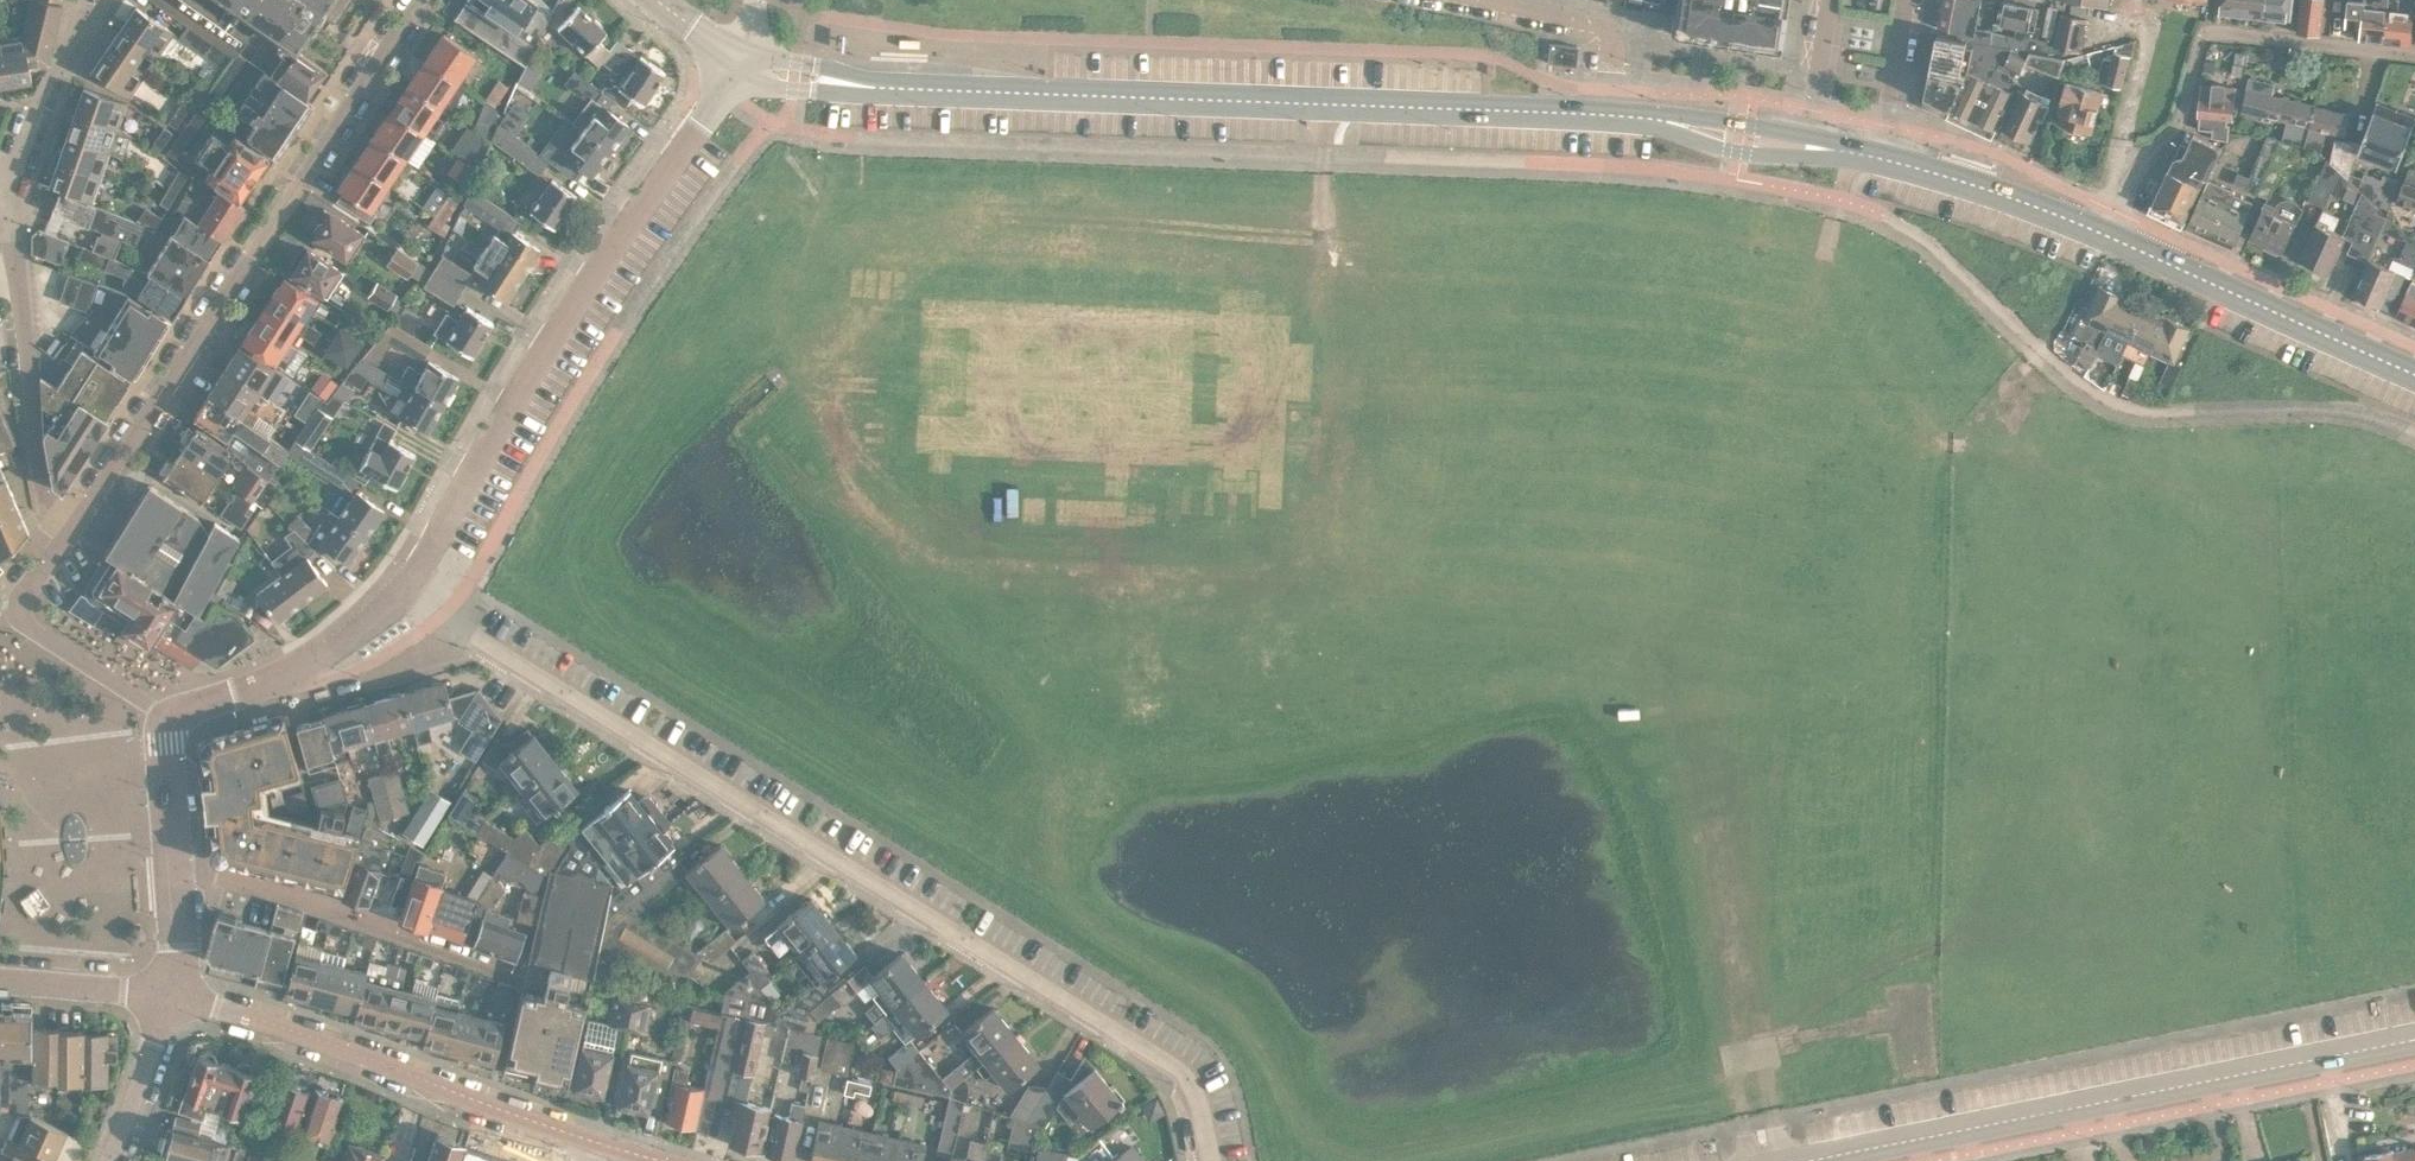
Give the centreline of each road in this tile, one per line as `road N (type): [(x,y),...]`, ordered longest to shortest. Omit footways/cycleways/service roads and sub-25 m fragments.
road 1 (tertiary): [(1208,1160),(1192,1085),(1176,1066),(402,594)]
road 2 (secondary): [(1612,116),(796,83),(742,63)]
road 3 (residential): [(421,0),(70,526)]
road 4 (tertiary): [(402,594),(546,349),(742,63)]
road 5 (tertiary): [(1800,1160),(2414,1038)]
road 6 (residential): [(172,992),(591,1140)]
road 7 (residential): [(2108,234),(2144,154),(2180,116),(2204,34),(2414,56)]
road 8 (residential): [(528,975),(226,878),(174,882)]
road 9 (secondary): [(2414,369),(2108,234)]
road 10 (residential): [(70,526),(42,496),(15,270)]
road 11 (residential): [(176,723),(286,672),(402,594)]
road 12 (secondary): [(2108,234),(1873,158)]
road 13 (residential): [(0,190),(53,61),(101,0)]
road 14 (residential): [(10,608),(176,723)]
road 15 (residential): [(1499,0),(1598,23),(1610,38),(1612,116)]
road 16 (secondary): [(1808,143),(1612,116)]
road 17 (residential): [(105,1160),(172,992)]
road 18 (residential): [(172,992),(0,982)]
road 19 (residential): [(1873,158),(1905,0)]
road 20 (residential): [(174,882),(176,723)]
road 21 (residential): [(1831,0),(1808,143)]

